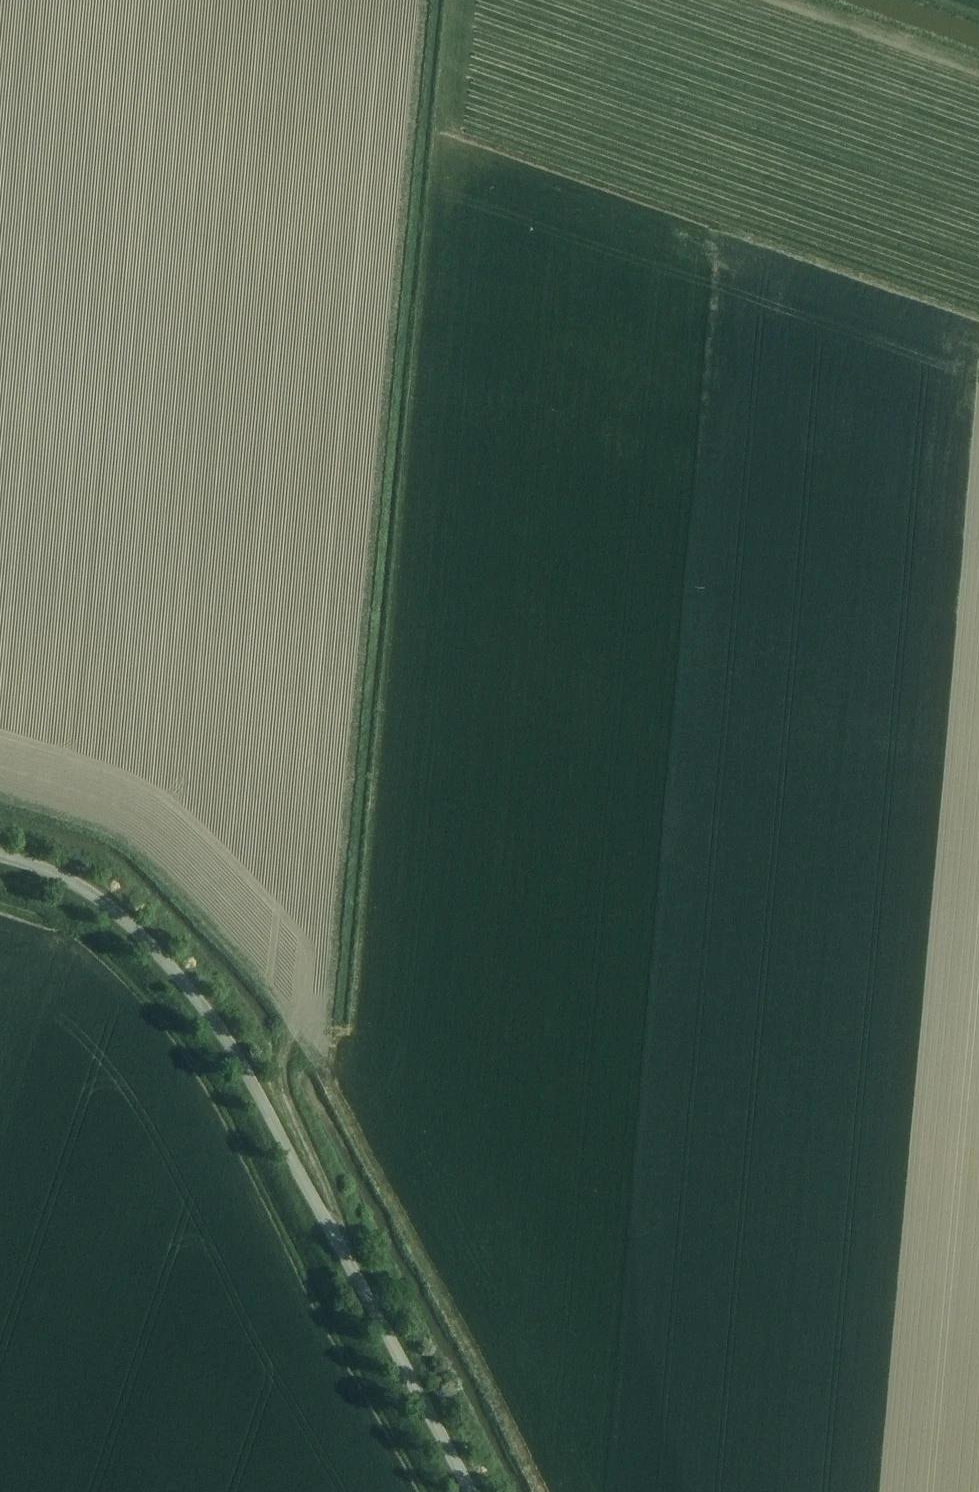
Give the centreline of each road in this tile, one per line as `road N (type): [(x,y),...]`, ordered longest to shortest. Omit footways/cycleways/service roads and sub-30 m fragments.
road 1 (unclassified): [(463,1491),(201,1003),(97,887),(0,851)]

